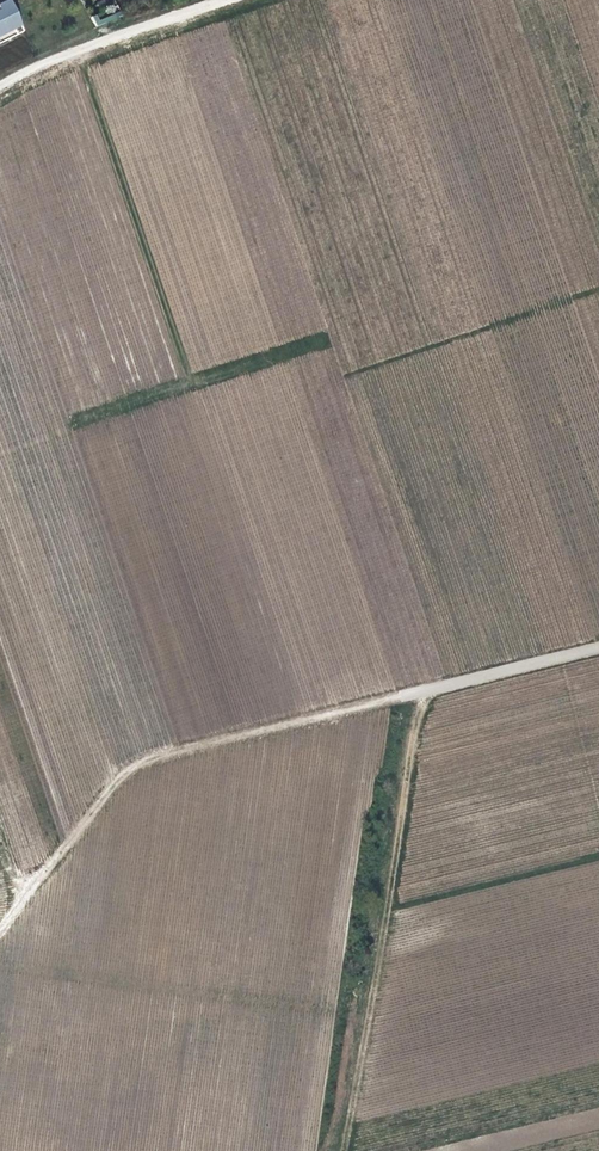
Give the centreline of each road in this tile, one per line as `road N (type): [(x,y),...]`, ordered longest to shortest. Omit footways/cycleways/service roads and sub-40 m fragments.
road 1 (track): [(598,646),(130,765),(0,920)]
road 2 (track): [(342,1150),(415,720),(431,684)]
road 3 (unclassified): [(220,0),(0,88)]

